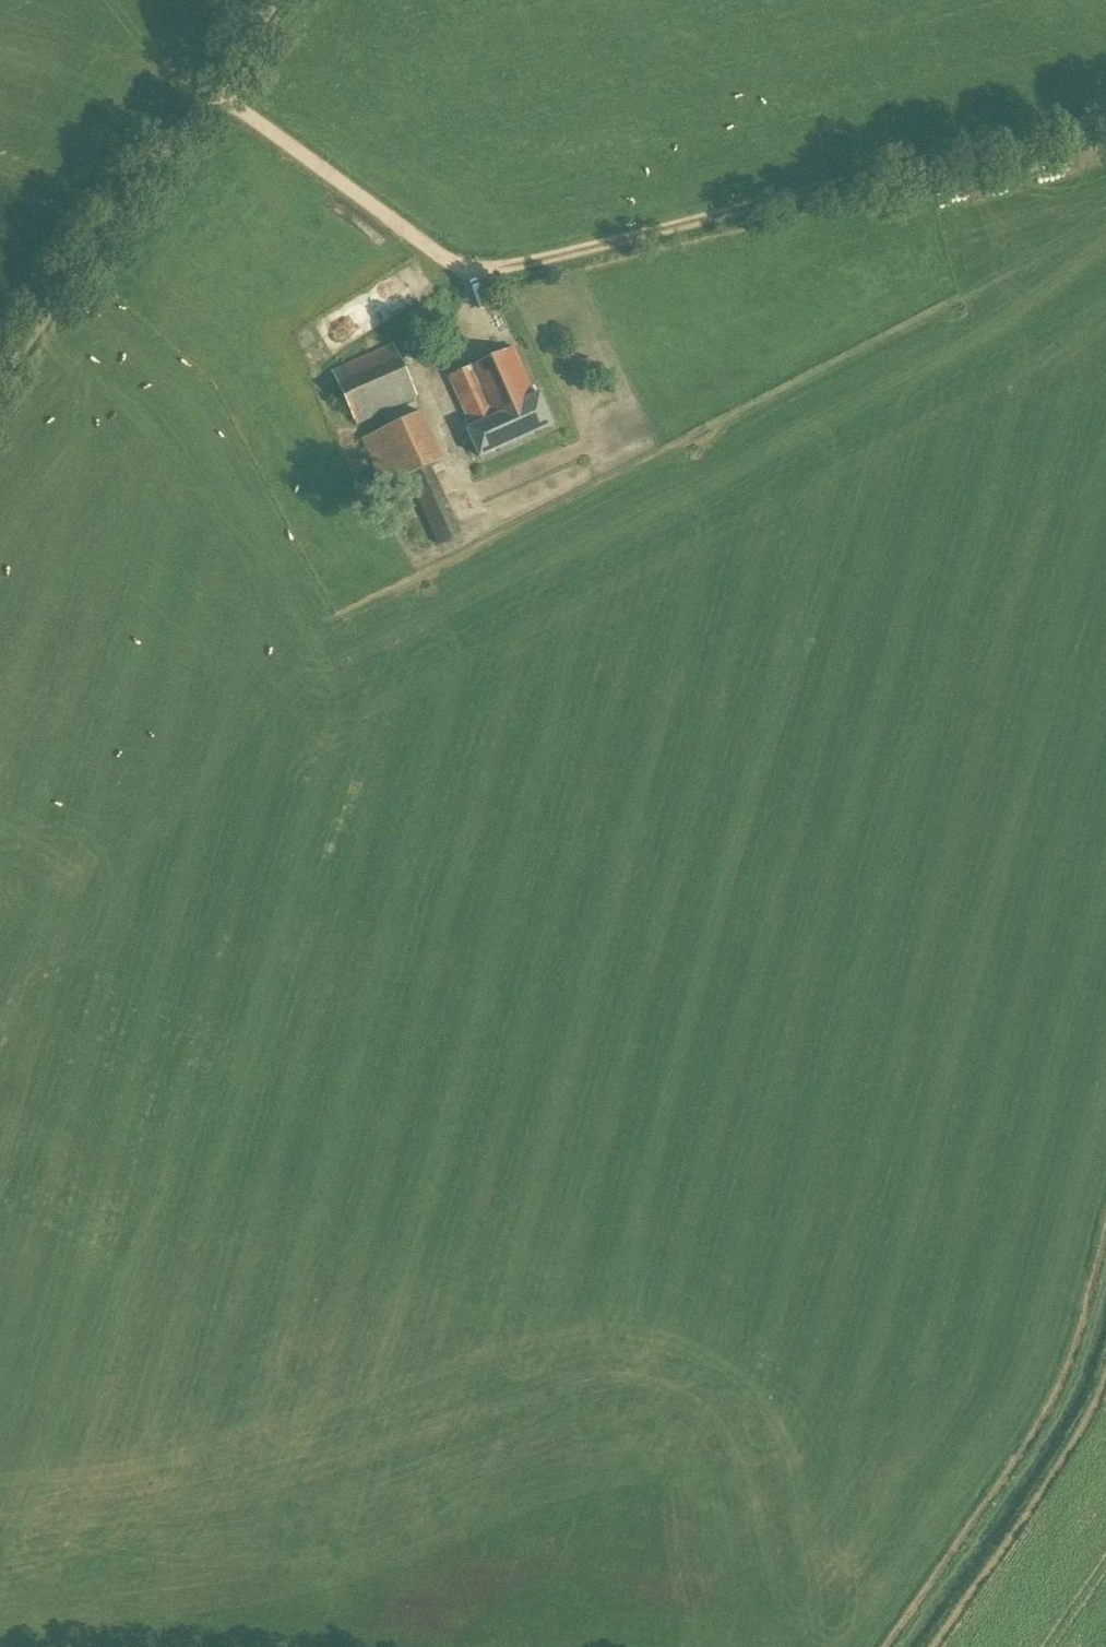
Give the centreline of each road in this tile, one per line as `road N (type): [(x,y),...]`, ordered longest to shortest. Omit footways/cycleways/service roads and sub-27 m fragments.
road 1 (unclassified): [(1105,123),(529,268),(482,272),(454,265),(205,91)]
road 2 (tertiary): [(0,366),(205,91)]

